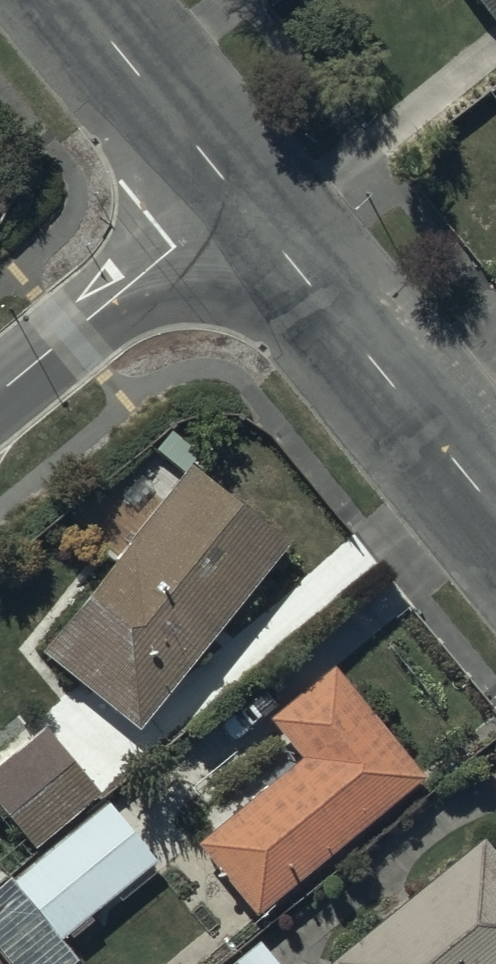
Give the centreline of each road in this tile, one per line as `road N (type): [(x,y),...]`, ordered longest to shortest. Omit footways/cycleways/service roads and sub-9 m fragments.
road 1 (tertiary): [(237,197),(495,513)]
road 2 (residential): [(0,392),(237,197)]
road 3 (tertiary): [(76,0),(237,197)]

